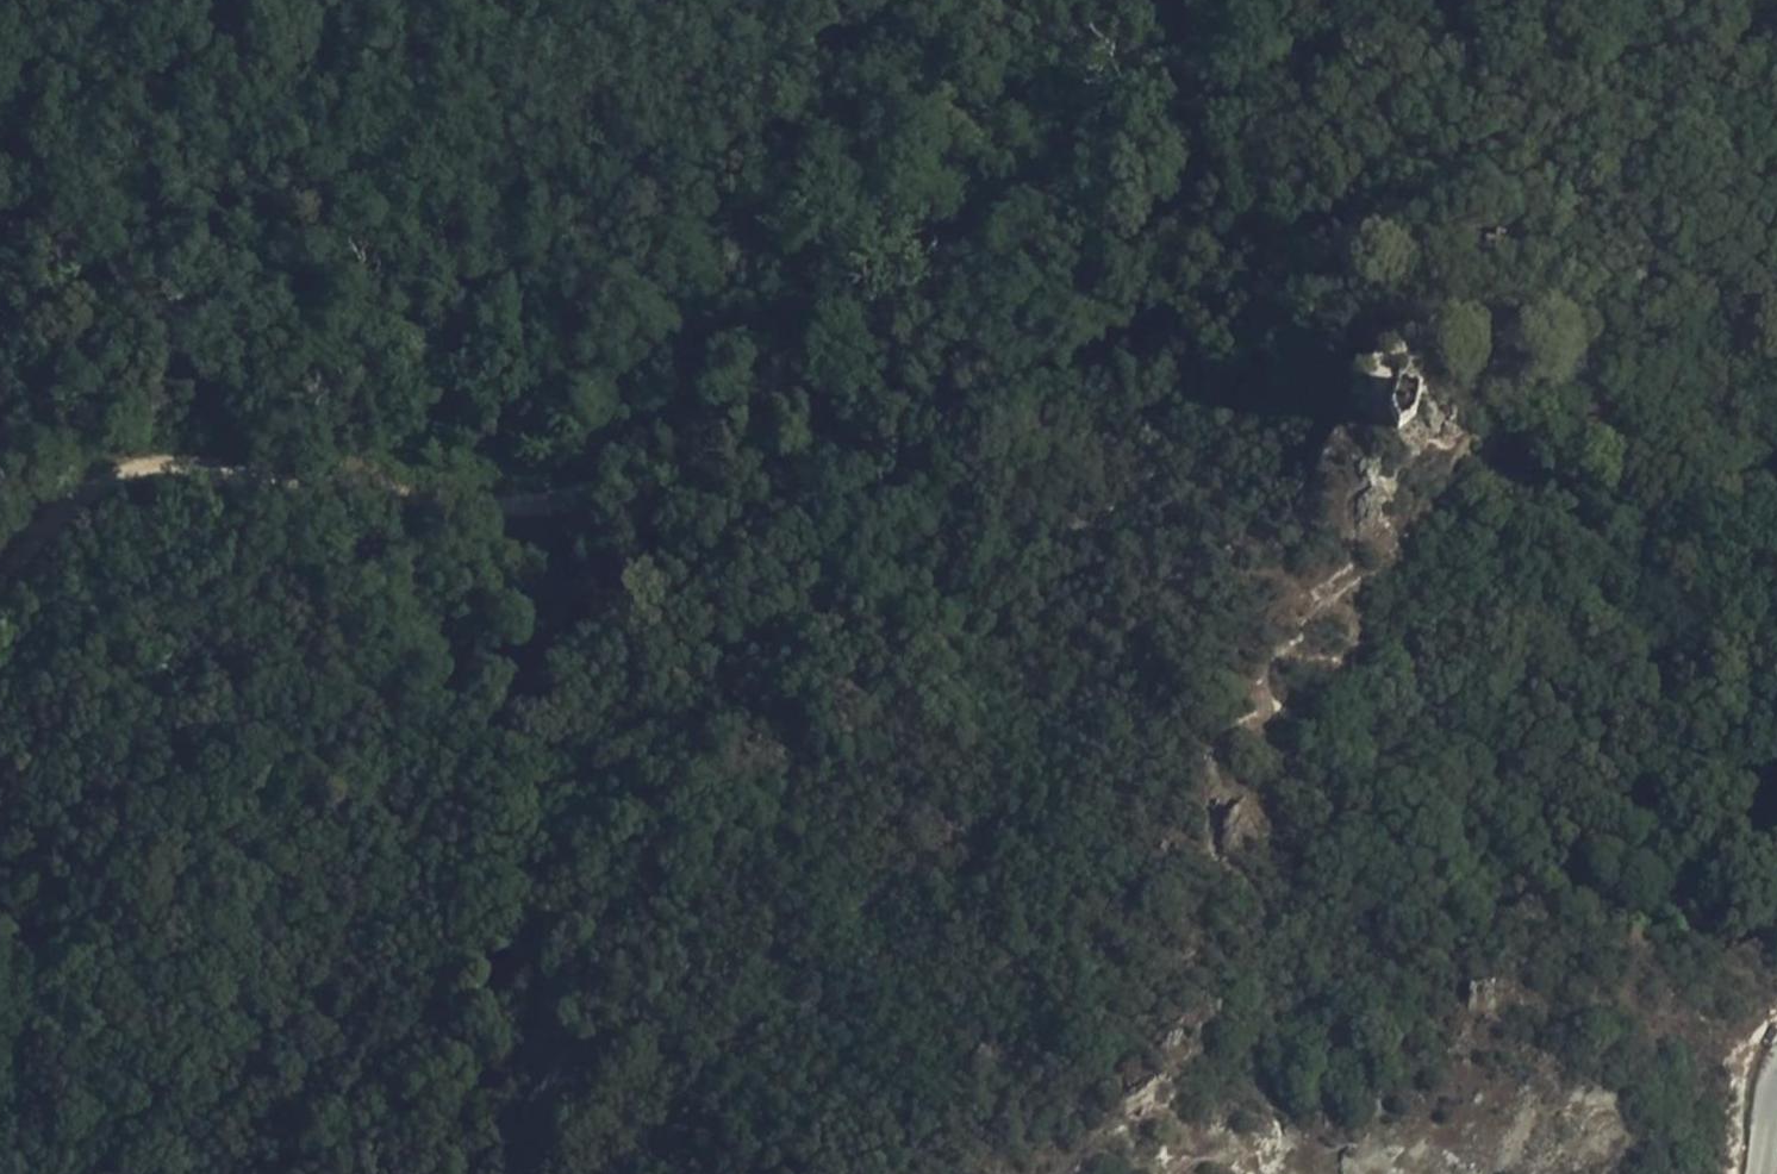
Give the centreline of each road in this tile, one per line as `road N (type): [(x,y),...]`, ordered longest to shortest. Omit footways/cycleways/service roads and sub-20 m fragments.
road 1 (track): [(0,610),(70,521),(136,475),(193,463),(476,477),(555,463),(771,344),(862,283),(938,254),(1004,215),(1269,0)]

